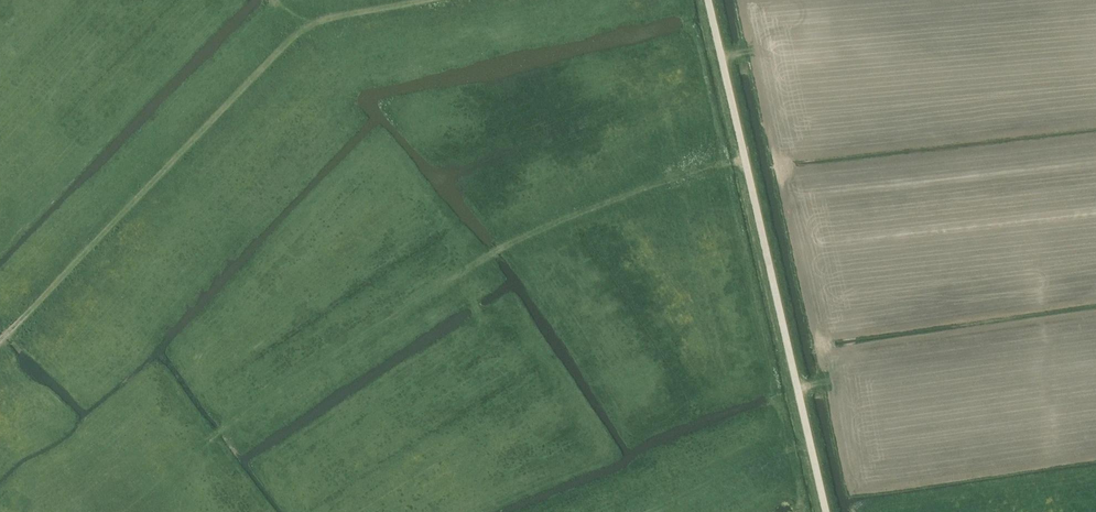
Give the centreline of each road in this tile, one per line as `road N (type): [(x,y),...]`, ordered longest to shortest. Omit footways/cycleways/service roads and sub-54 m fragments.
road 1 (track): [(0,342),(287,43),(317,22),(427,0)]
road 2 (unclassified): [(827,511),(709,0)]
road 3 (track): [(1026,25),(722,57)]
road 4 (track): [(580,213),(698,168),(746,159)]
road 5 (track): [(943,357),(855,370),(846,314)]

